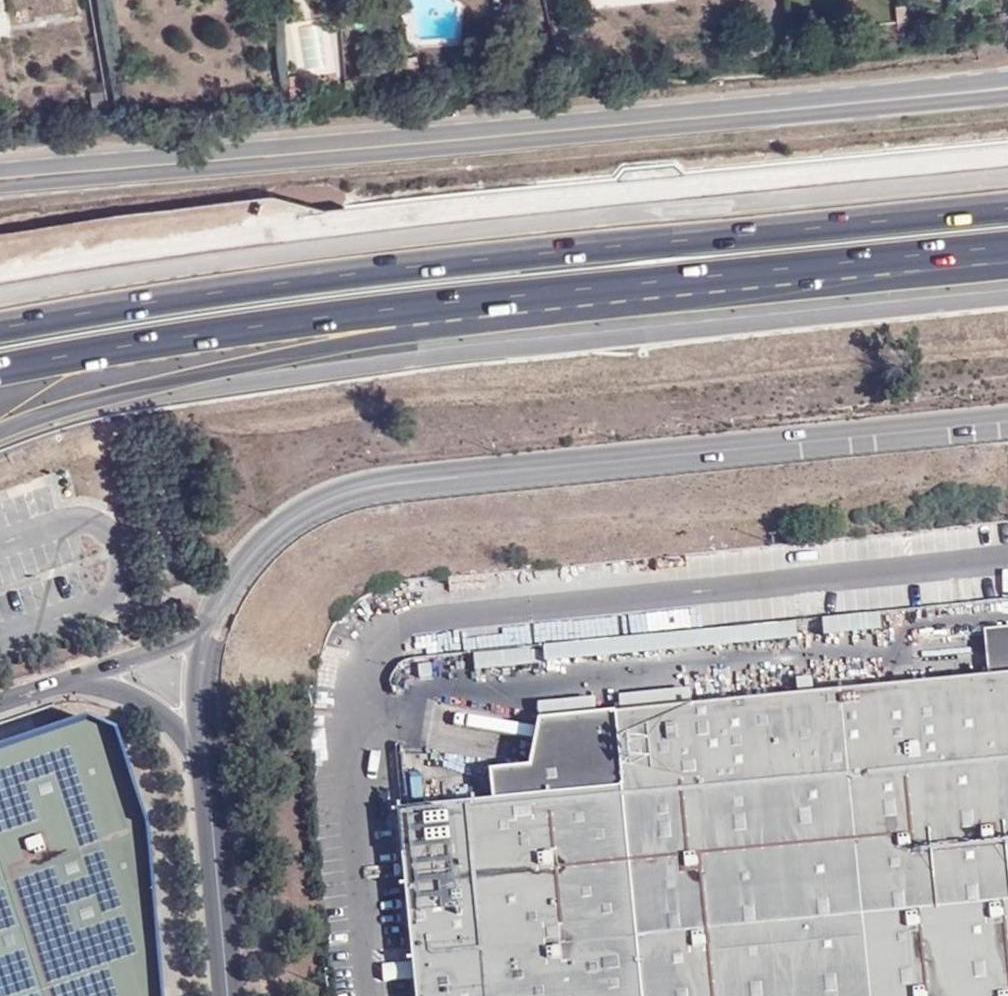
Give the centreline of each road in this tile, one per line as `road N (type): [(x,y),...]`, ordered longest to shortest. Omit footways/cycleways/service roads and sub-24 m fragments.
road 1 (motorway): [(1007,181),(353,253),(0,302)]
road 2 (unclassified): [(211,624),(236,575),(284,522),(346,493),(1007,418)]
road 3 (motorway): [(0,431),(133,376),(242,354),(813,270)]
road 4 (motorway): [(0,359),(404,305),(813,270)]
road 5 (primary): [(769,108),(0,180)]
road 6 (primary): [(1007,75),(769,108)]
road 7 (primary): [(769,108),(1007,96)]
road 8 (unclassified): [(228,995),(205,770)]
road 9 (motorway): [(813,270),(1007,251)]
road 10 (unclassified): [(80,679),(167,716),(205,770)]
road 11 (unclassified): [(205,770),(201,683),(211,624)]
road 12 (unclassified): [(80,679),(186,641),(211,624)]

